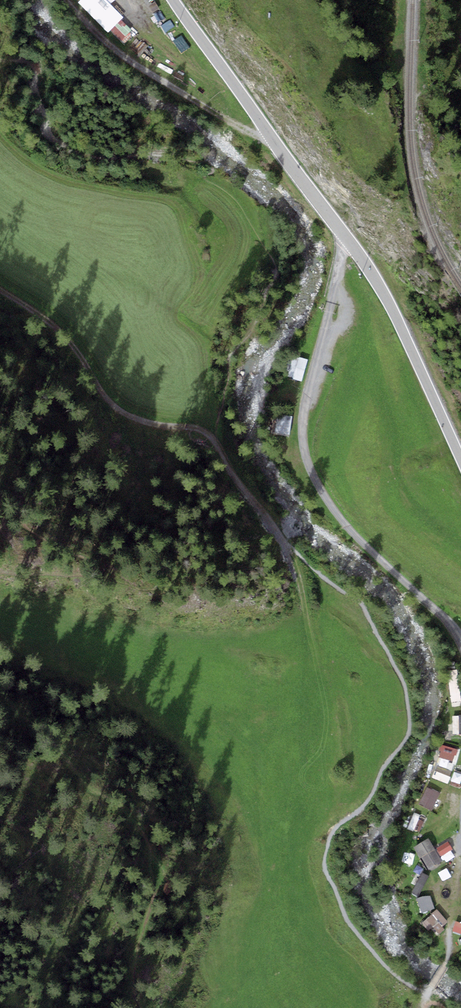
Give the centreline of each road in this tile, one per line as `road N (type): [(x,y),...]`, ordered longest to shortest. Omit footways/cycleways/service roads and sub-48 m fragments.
road 1 (secondary): [(460,459),(376,281),(173,0)]
road 2 (track): [(460,638),(351,530),(307,461),(303,416),(344,234)]
road 3 (track): [(297,551),(199,428),(123,414),(66,338),(0,290)]
road 4 (track): [(275,142),(176,90),(68,0)]
road 5 (track): [(460,857),(449,957),(427,994)]

